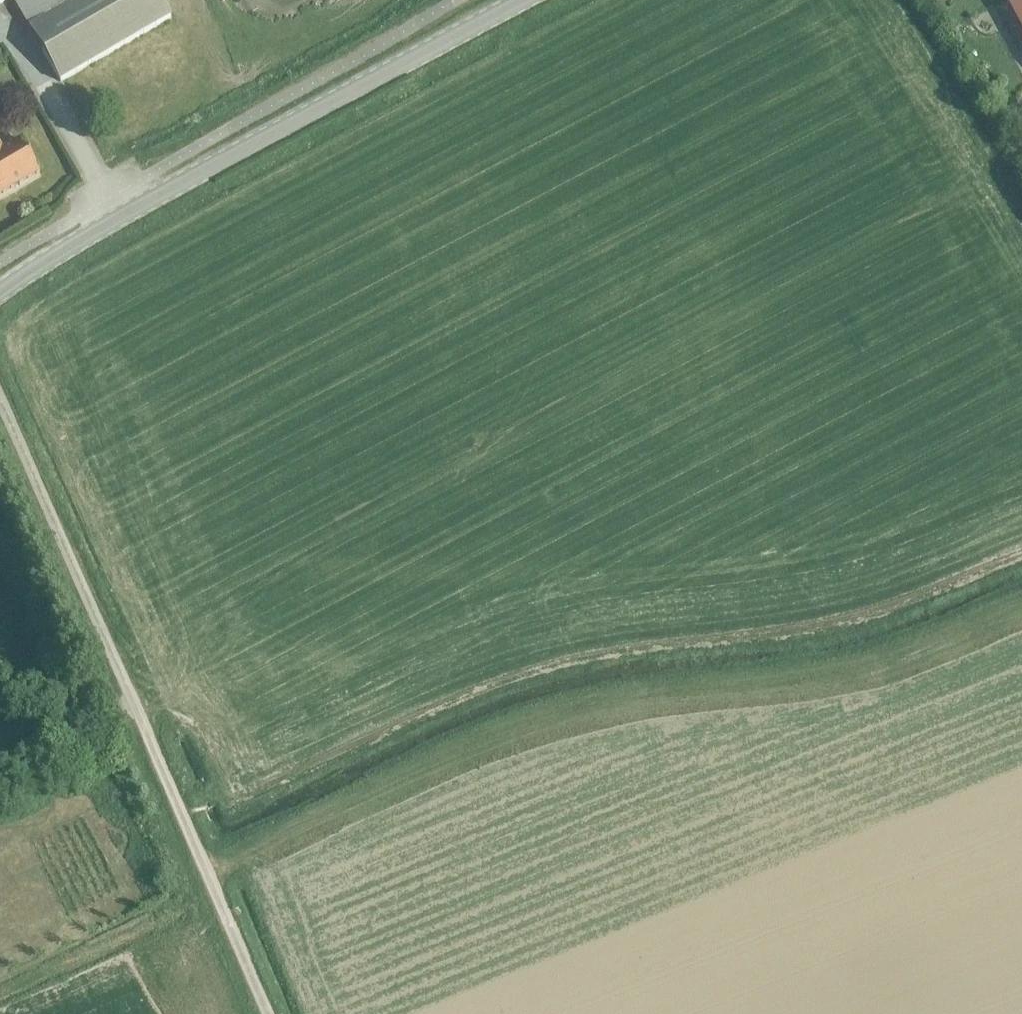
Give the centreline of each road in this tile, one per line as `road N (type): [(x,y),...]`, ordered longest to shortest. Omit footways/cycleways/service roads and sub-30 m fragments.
road 1 (unclassified): [(266,1013),(0,407)]
road 2 (secondary): [(0,294),(36,267),(536,0)]

